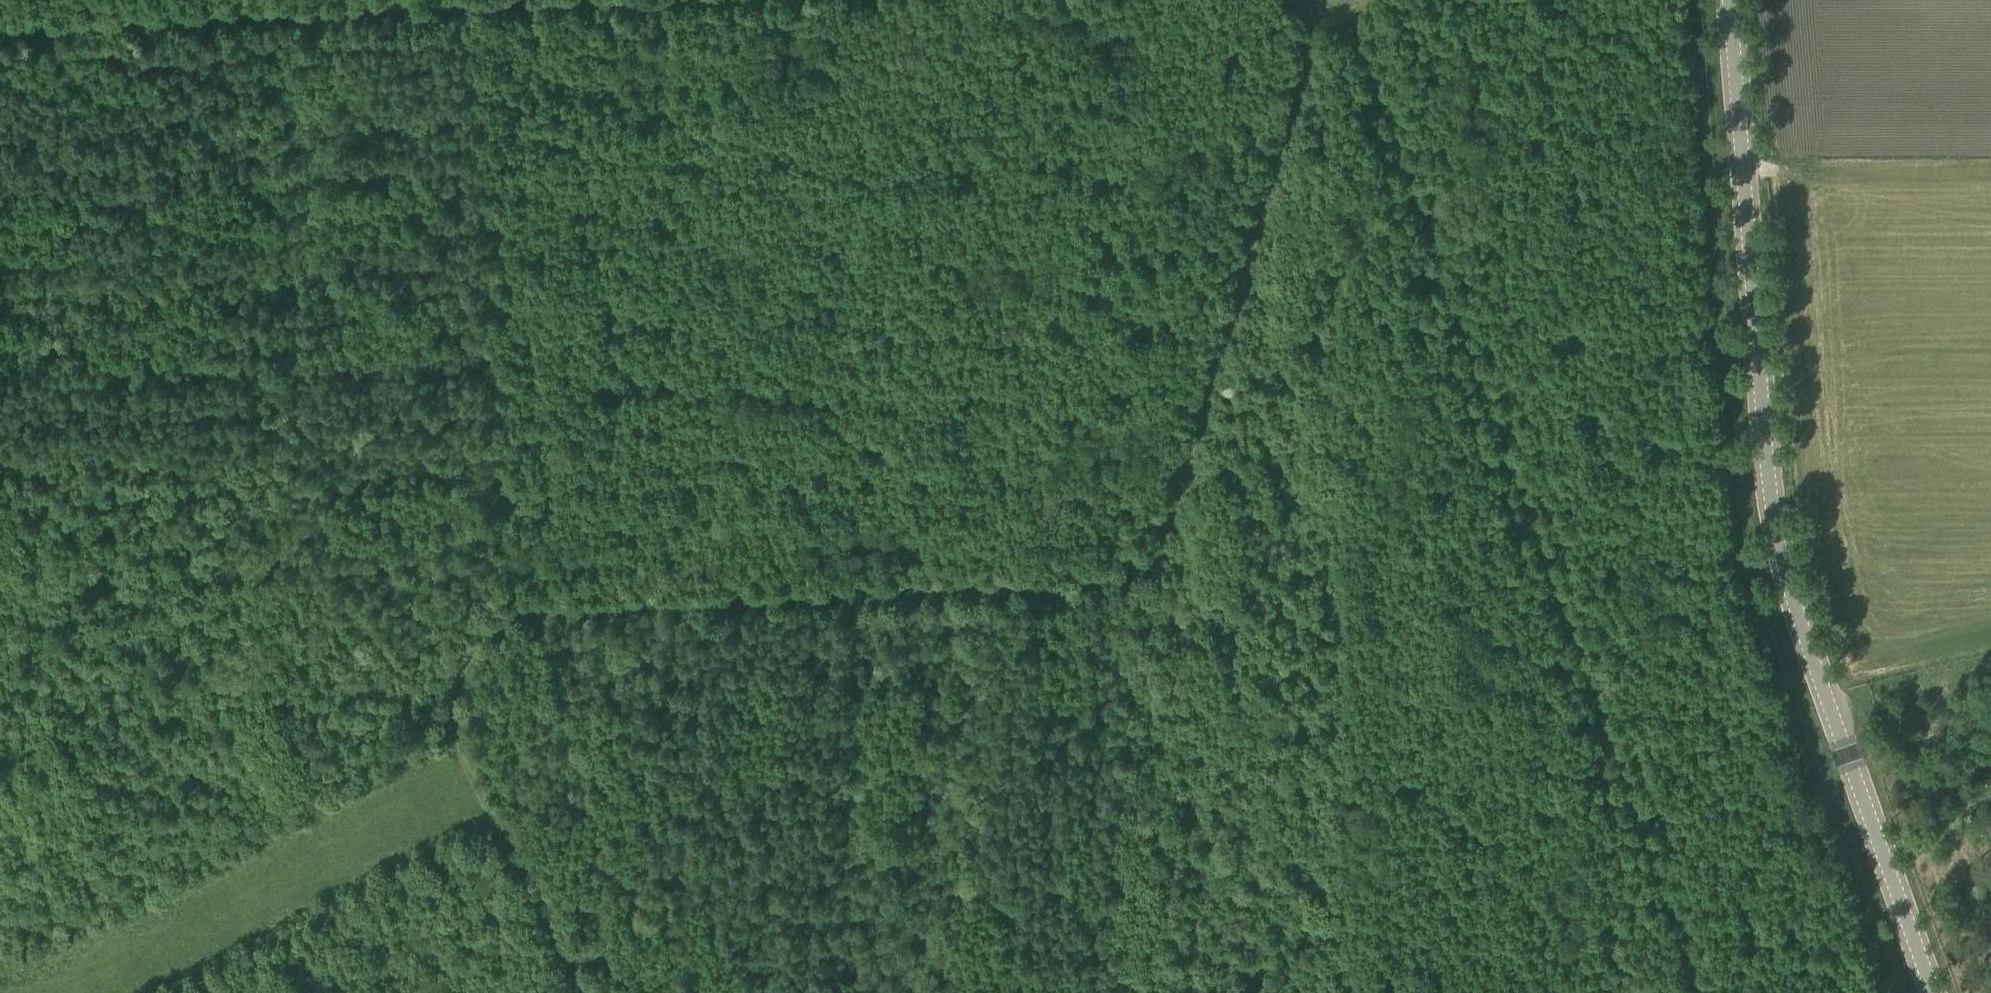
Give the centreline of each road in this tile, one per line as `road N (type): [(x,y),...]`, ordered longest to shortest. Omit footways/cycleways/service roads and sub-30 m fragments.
road 1 (secondary): [(1933,992),(1779,548),(1729,0)]

